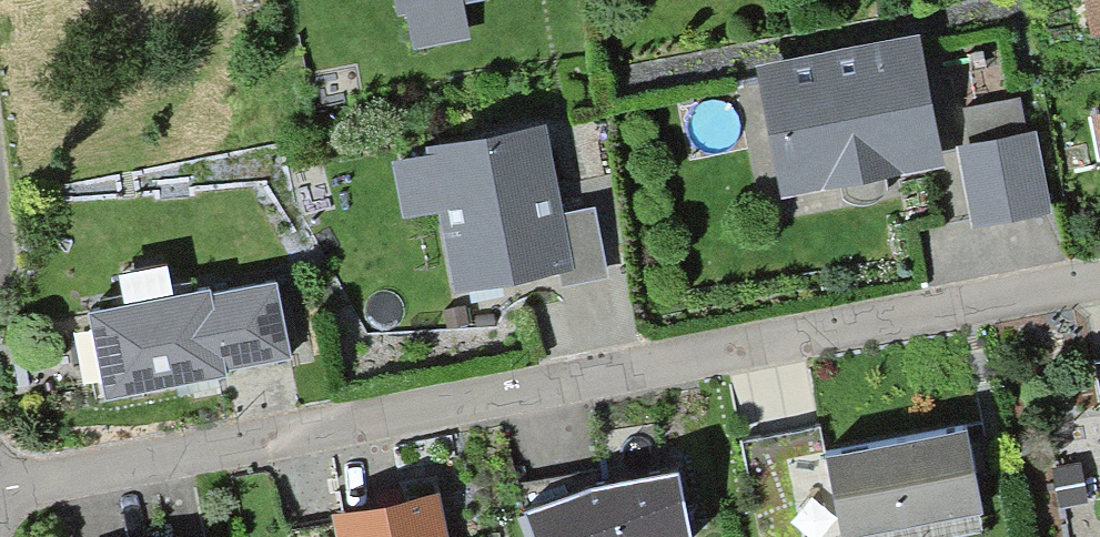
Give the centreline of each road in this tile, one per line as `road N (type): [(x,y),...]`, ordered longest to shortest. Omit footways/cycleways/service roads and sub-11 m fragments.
road 1 (residential): [(0,491),(1099,282)]

